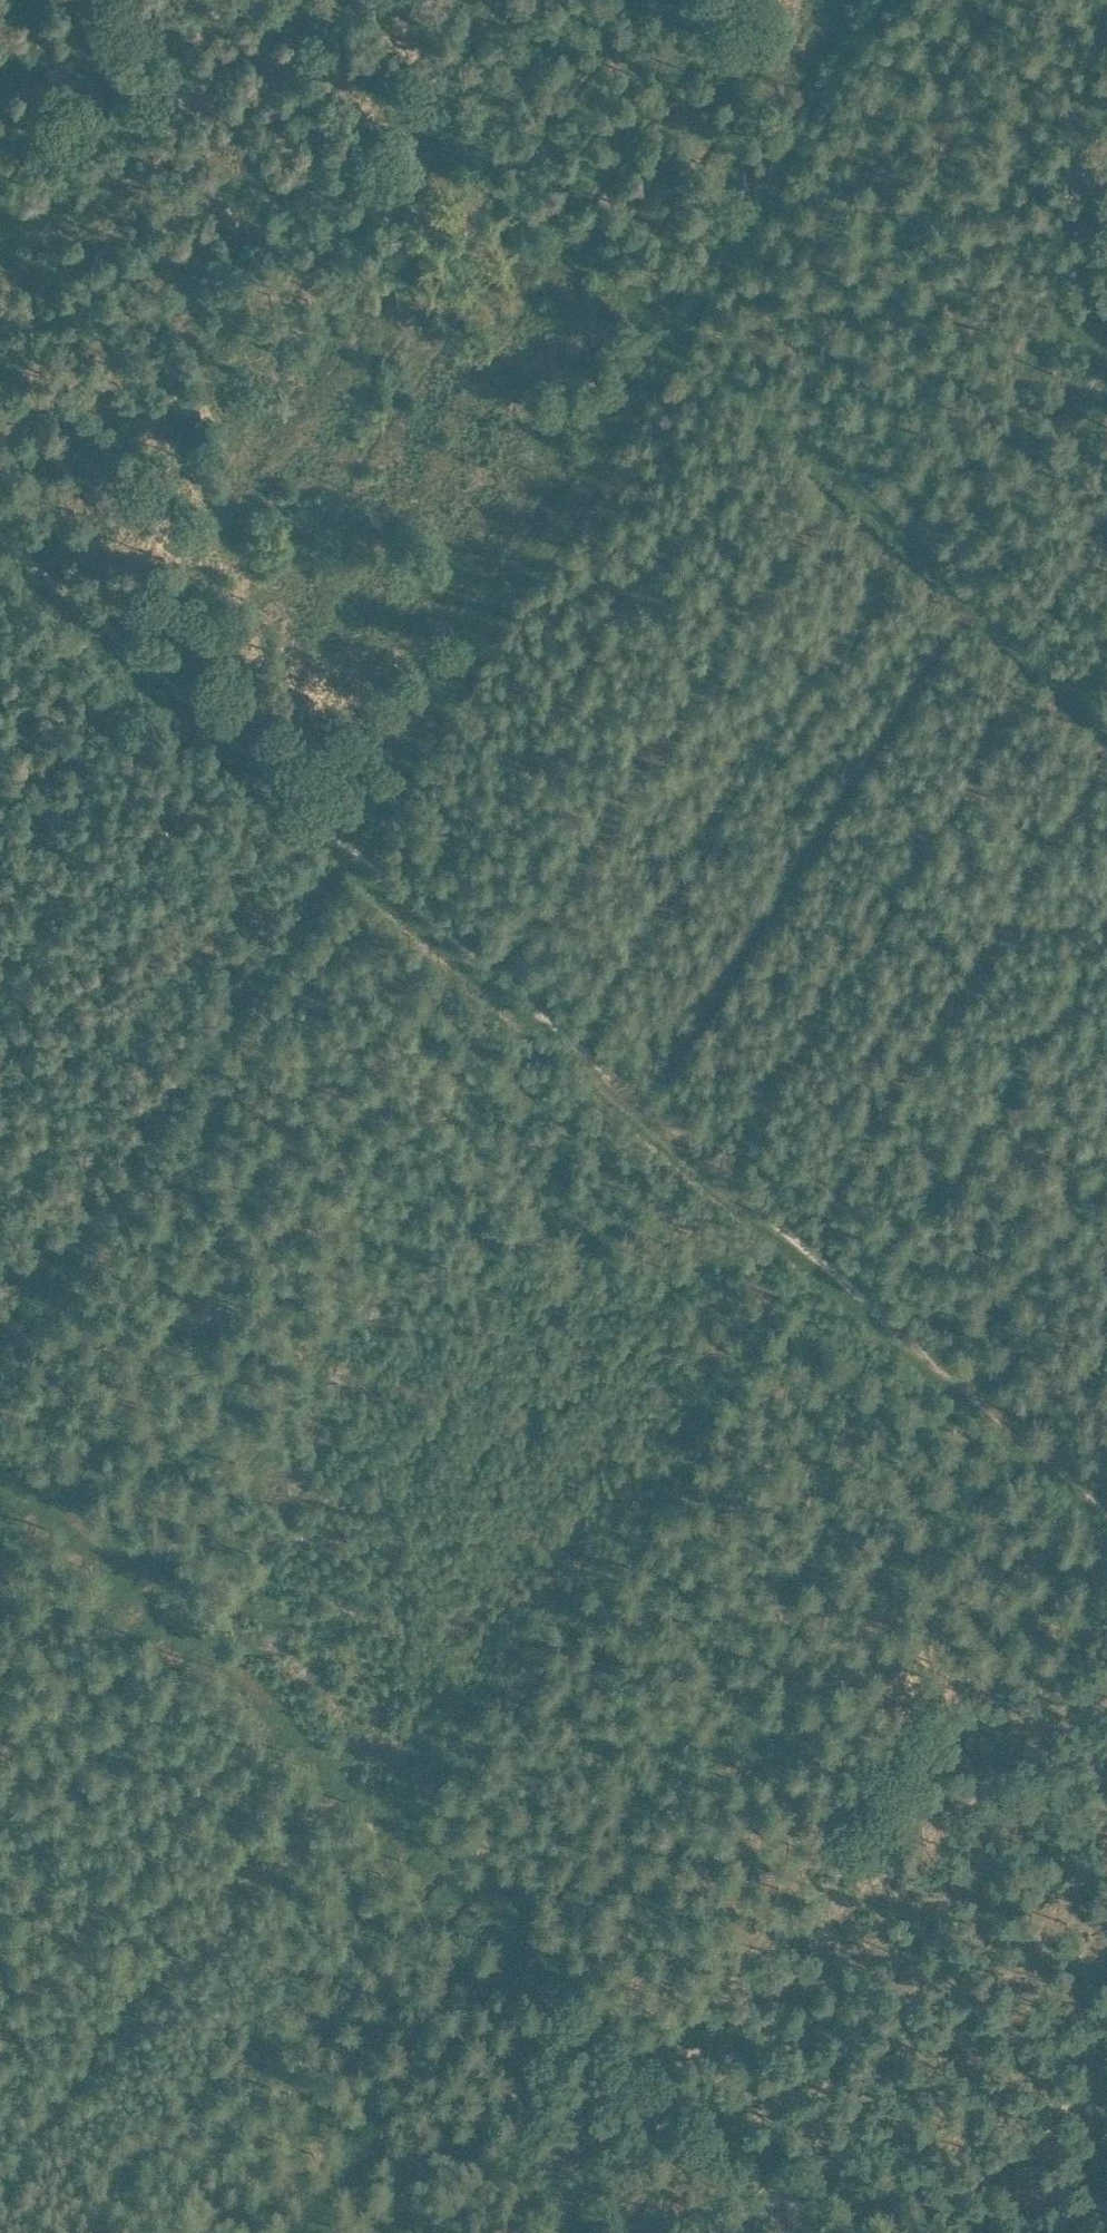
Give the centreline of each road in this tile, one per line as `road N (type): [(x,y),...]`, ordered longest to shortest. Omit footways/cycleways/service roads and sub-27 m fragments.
road 1 (track): [(1106,1513),(0,540)]

